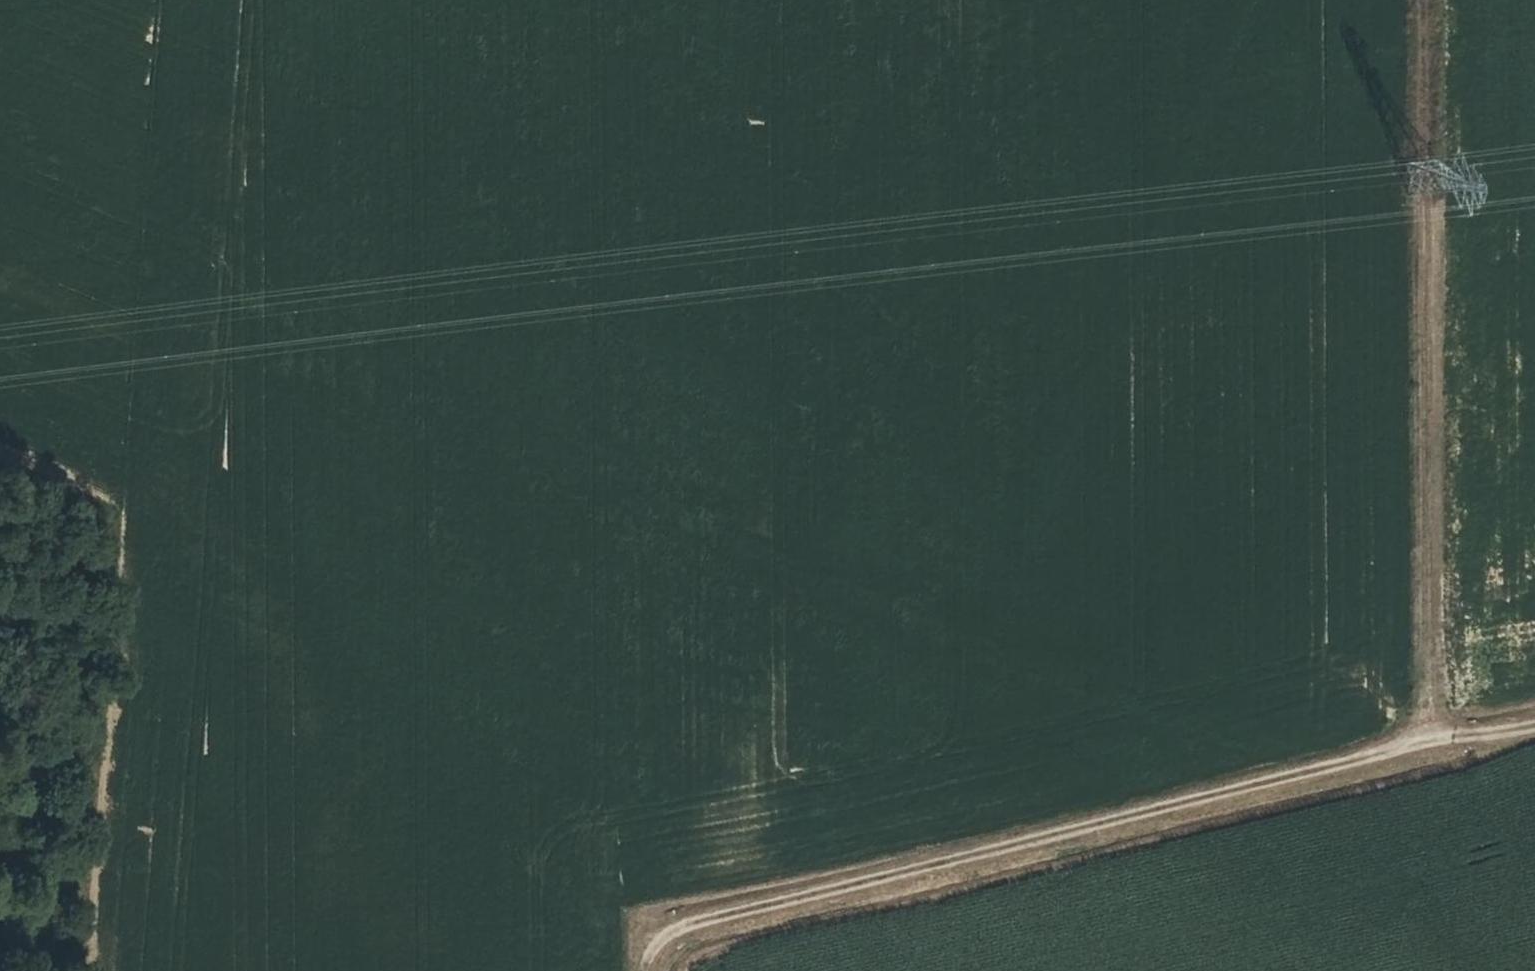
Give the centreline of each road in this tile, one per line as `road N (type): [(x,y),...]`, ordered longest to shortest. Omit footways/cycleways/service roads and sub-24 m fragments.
road 1 (track): [(1427,746),(689,925),(660,942),(644,970)]
road 2 (track): [(1424,0),(1427,746)]

